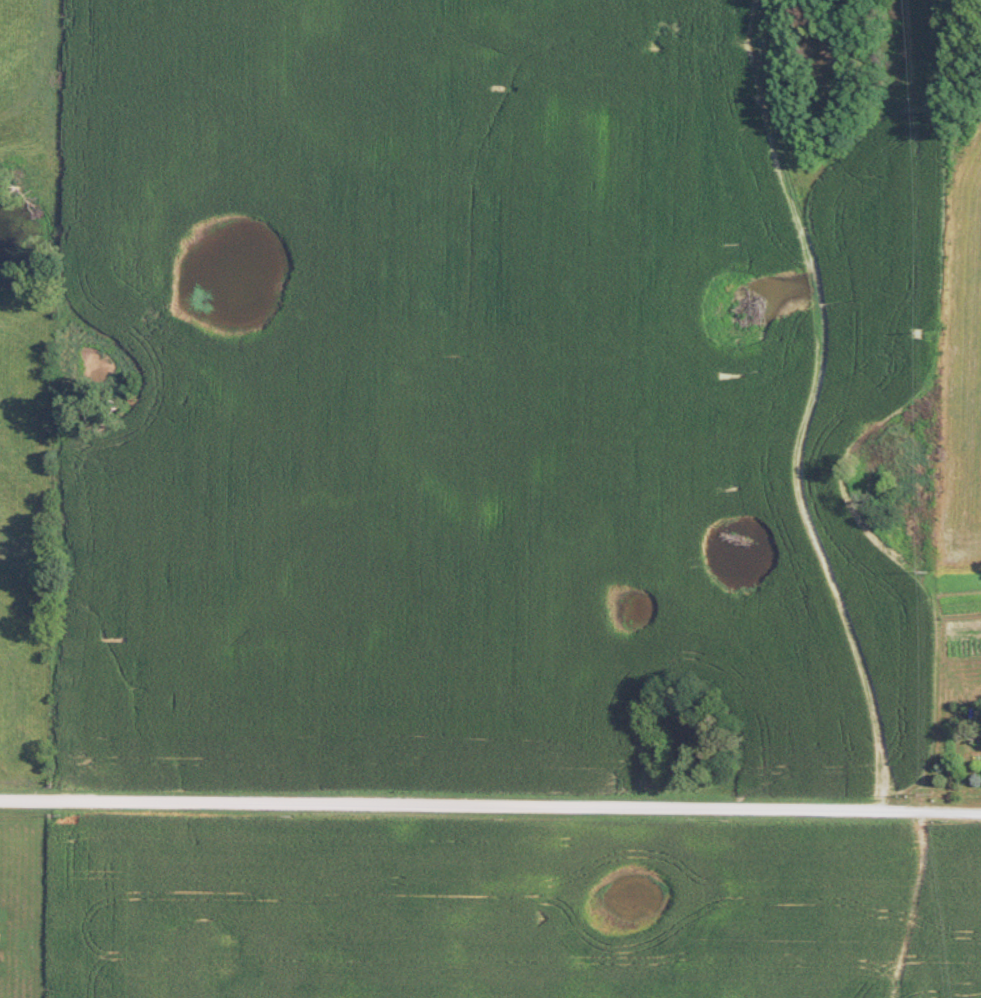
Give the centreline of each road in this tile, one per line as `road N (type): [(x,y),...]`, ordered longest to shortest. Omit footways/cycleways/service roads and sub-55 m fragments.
road 1 (residential): [(980,815),(0,799)]

